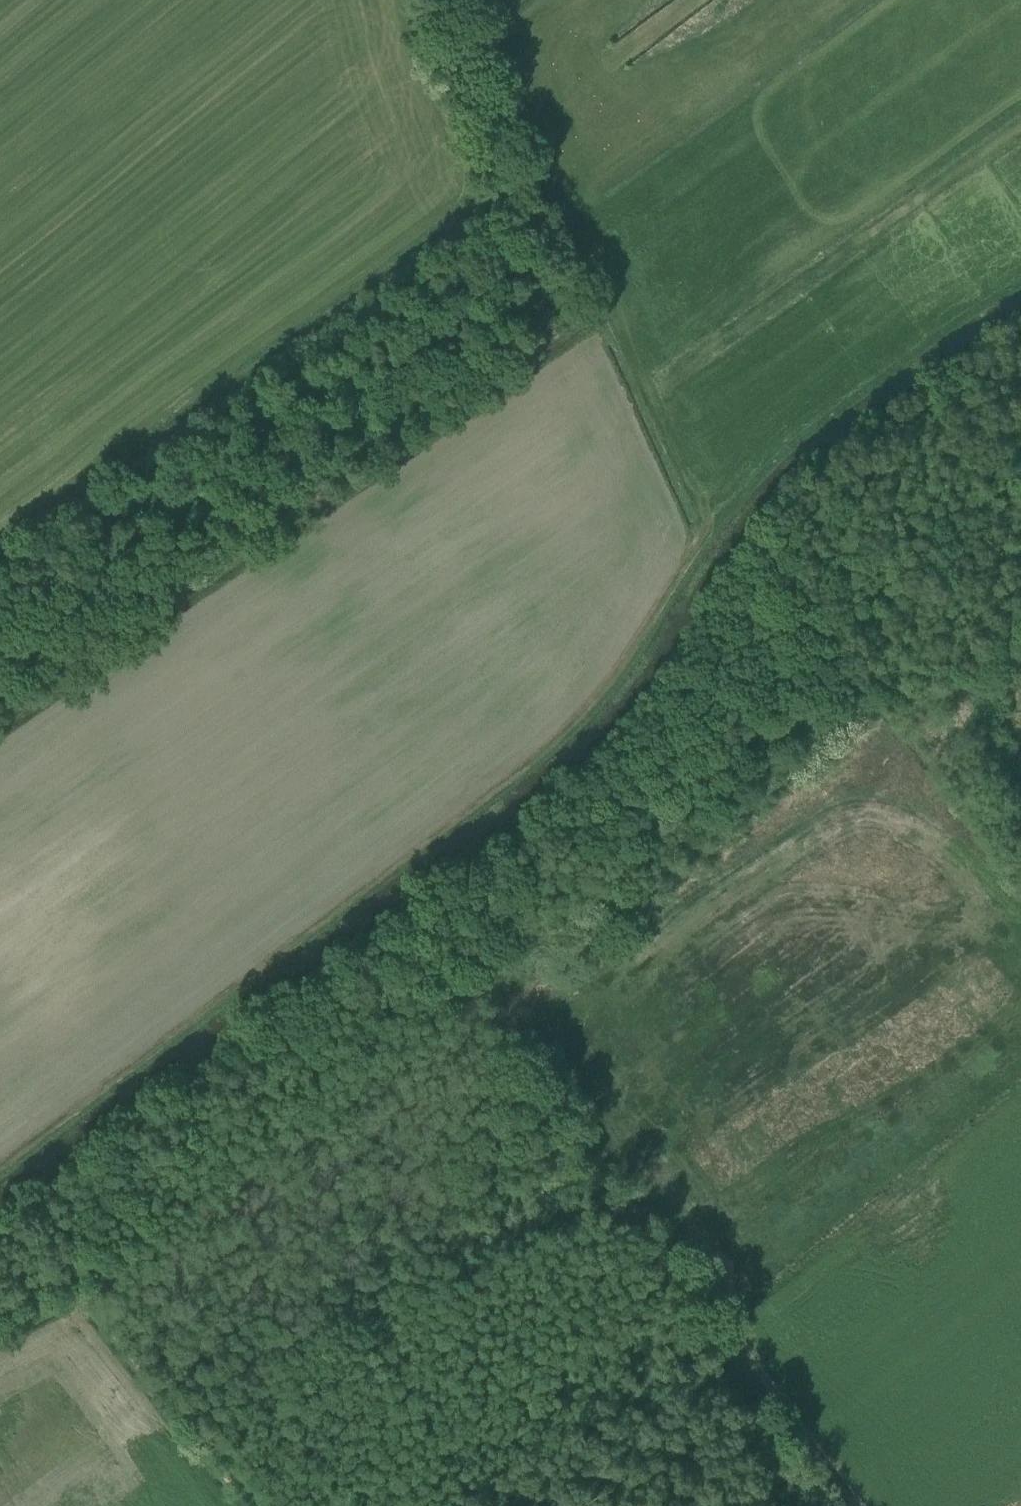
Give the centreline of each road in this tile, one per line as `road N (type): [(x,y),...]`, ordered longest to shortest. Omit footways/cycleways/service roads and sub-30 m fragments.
road 1 (track): [(1020,125),(661,381)]
road 2 (track): [(867,1505),(746,1345),(745,1282)]

